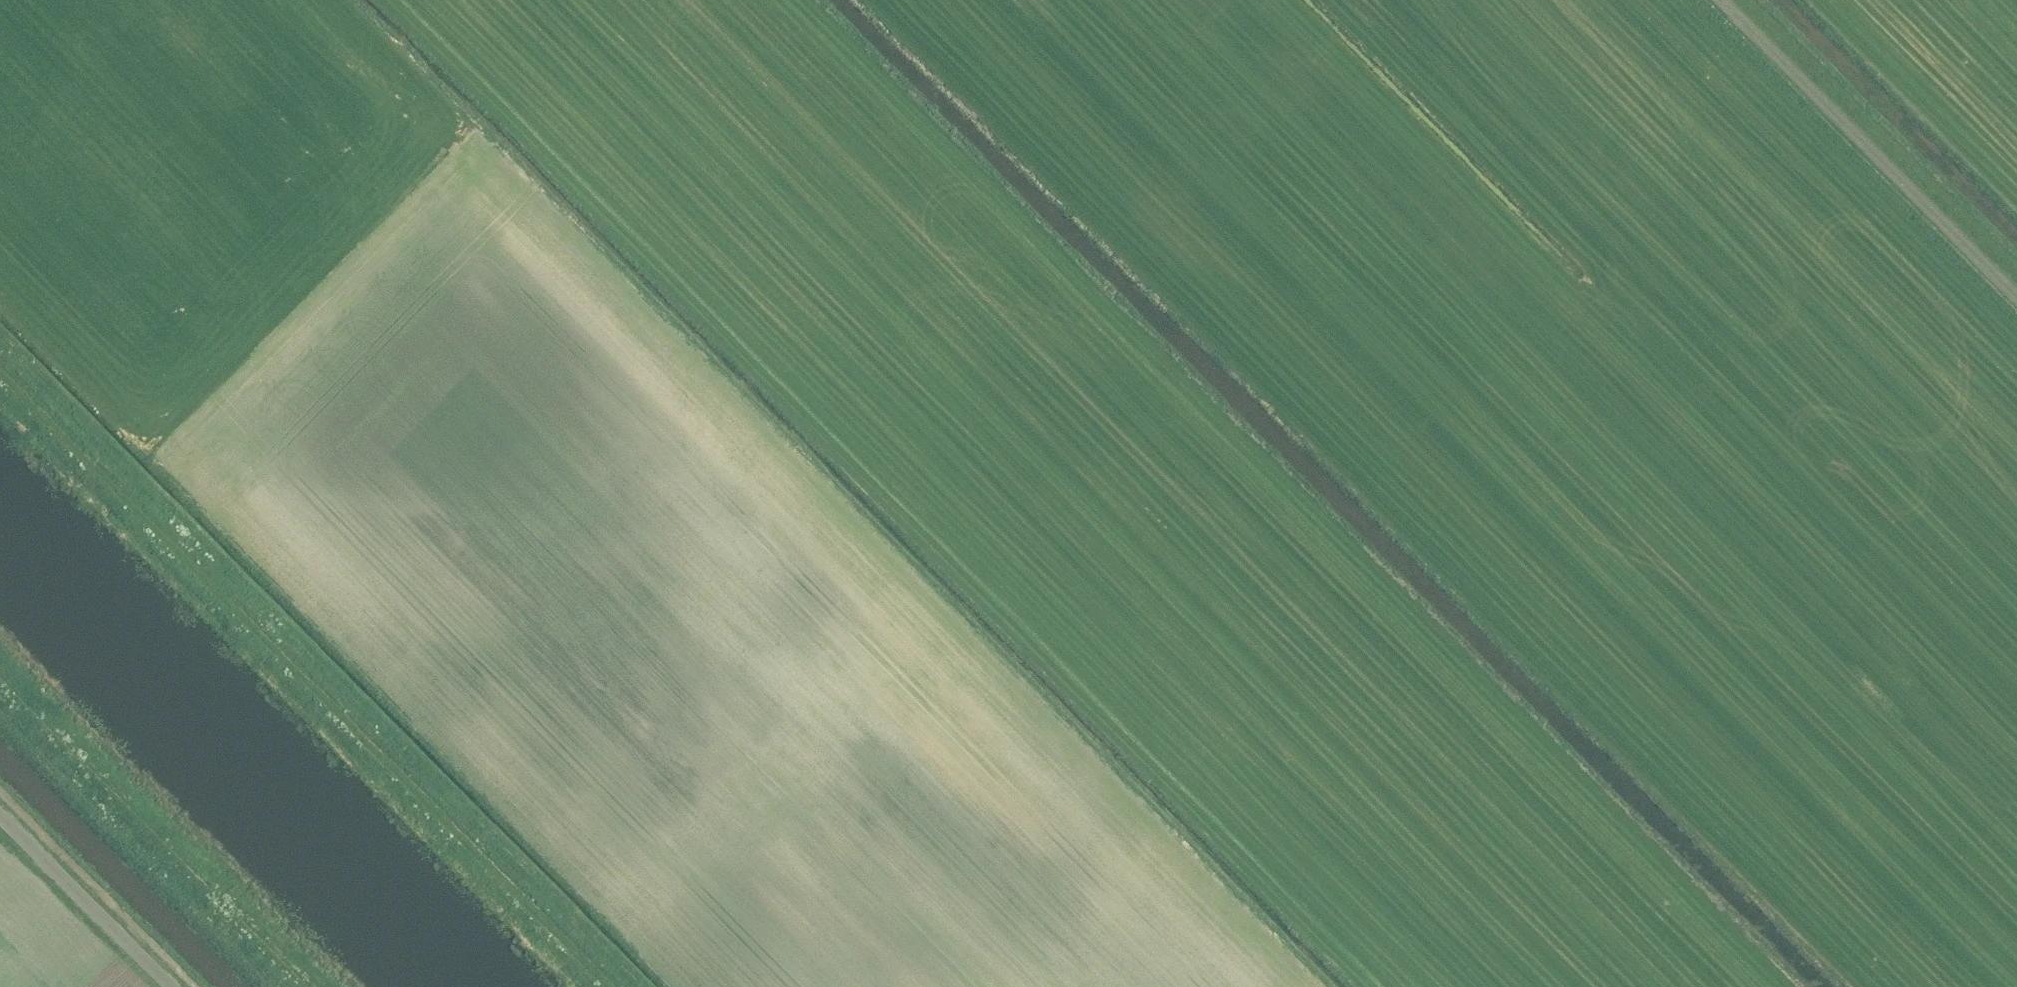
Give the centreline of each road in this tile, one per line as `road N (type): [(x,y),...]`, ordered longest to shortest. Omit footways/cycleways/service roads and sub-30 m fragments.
road 1 (unclassified): [(2016,301),(1718,0)]
road 2 (unclassified): [(167,986),(0,819)]

